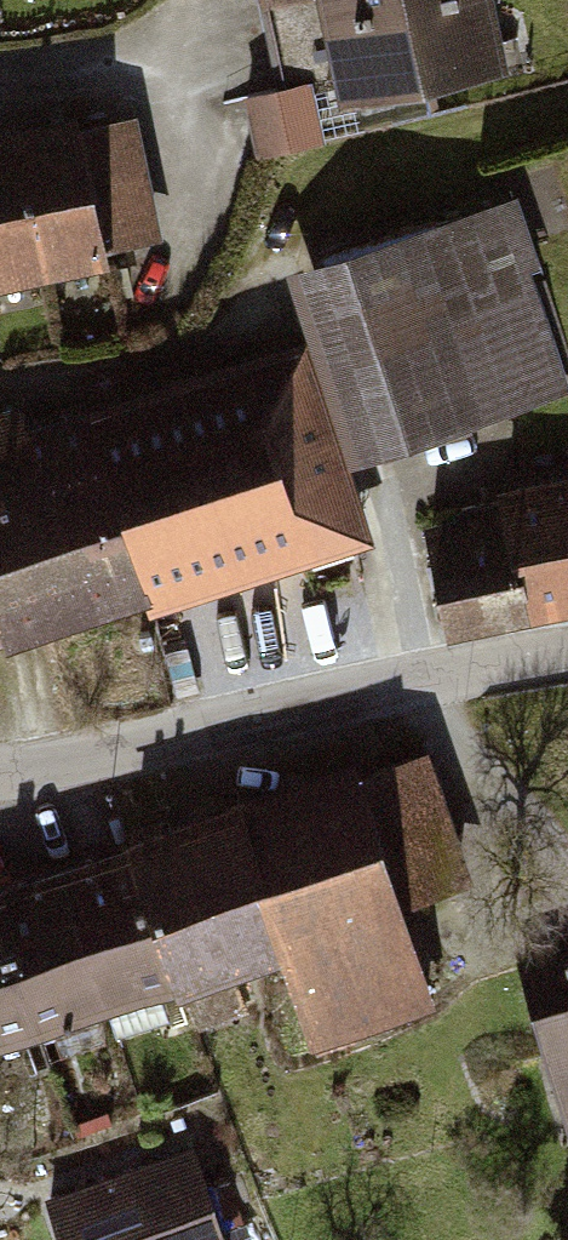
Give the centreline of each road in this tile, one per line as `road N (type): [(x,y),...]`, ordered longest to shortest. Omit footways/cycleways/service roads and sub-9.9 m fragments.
road 1 (residential): [(567,657),(60,764),(0,769)]

